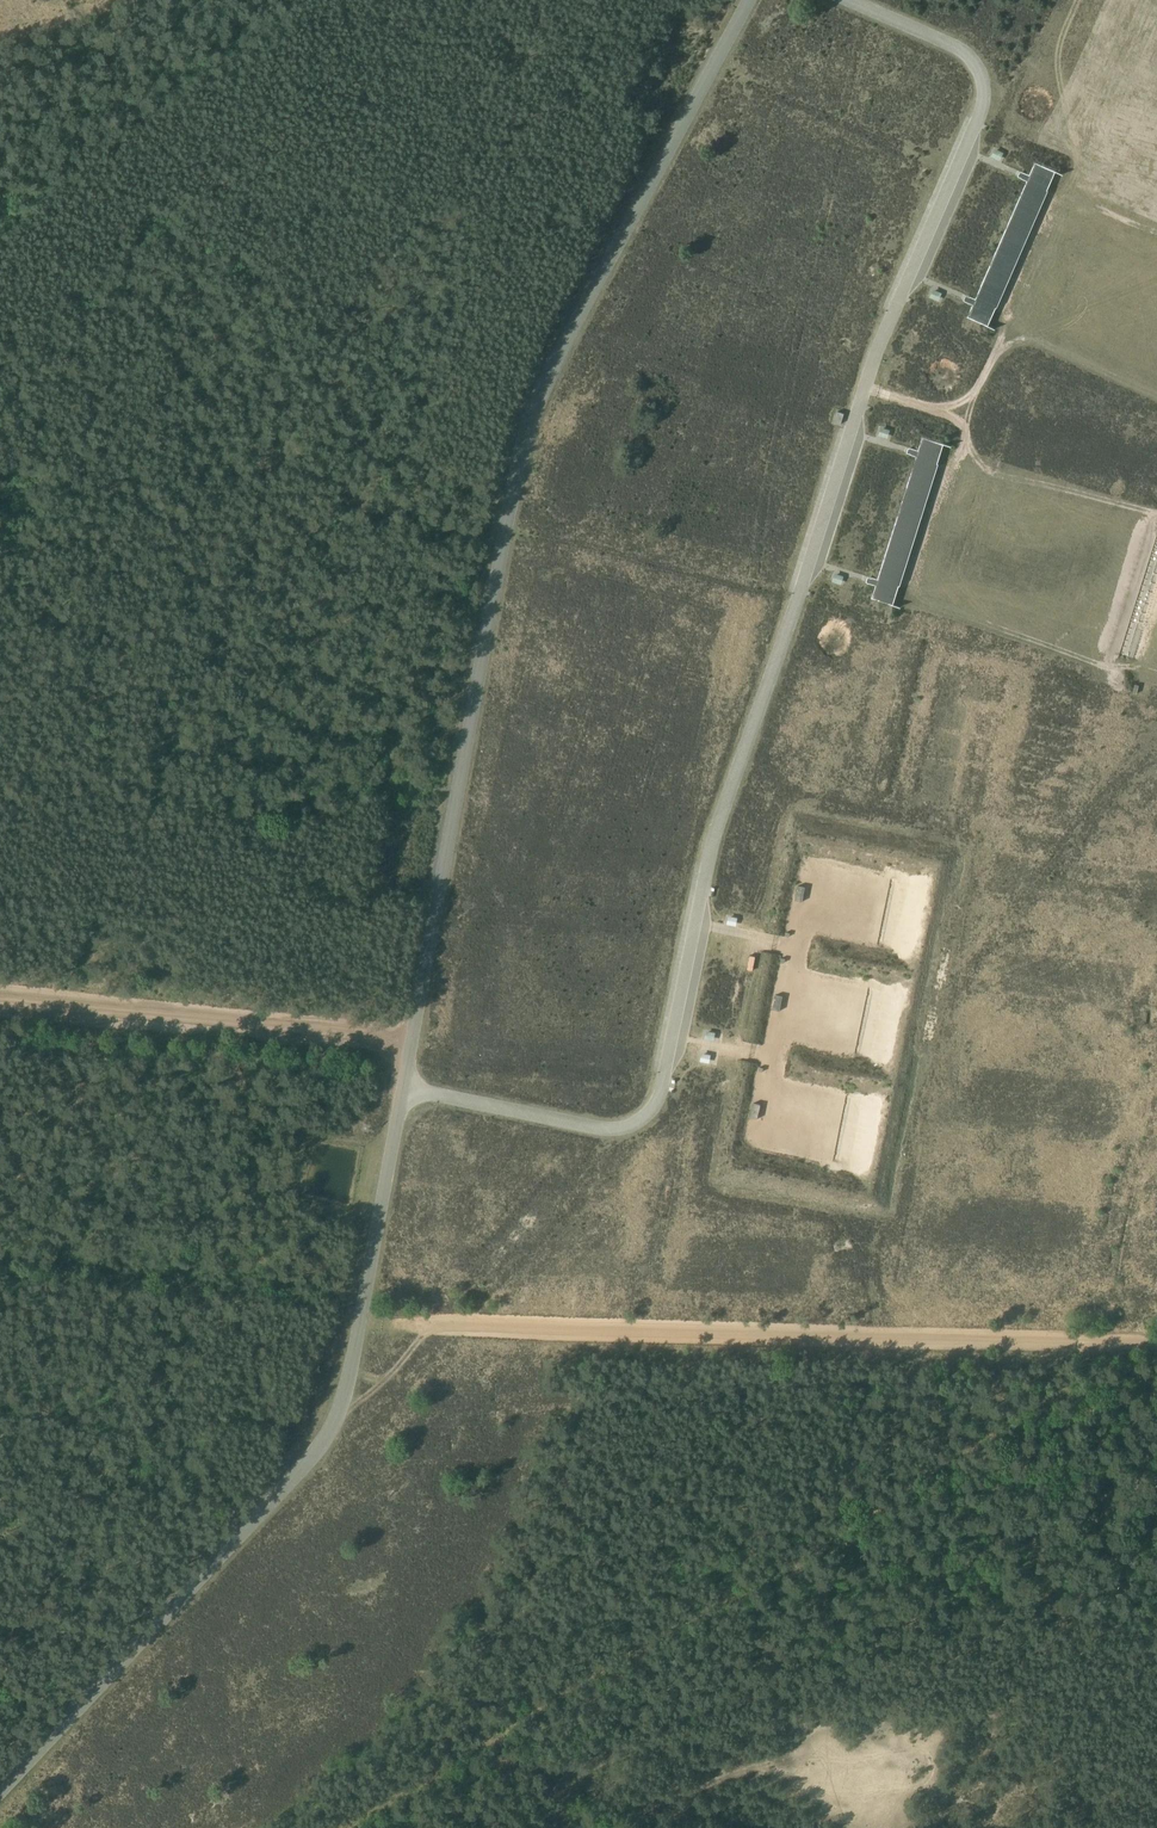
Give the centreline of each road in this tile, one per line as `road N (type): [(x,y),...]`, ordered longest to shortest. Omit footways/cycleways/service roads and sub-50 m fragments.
road 1 (track): [(361,1320),(1156,1339)]
road 2 (track): [(0,1004),(411,1045)]

